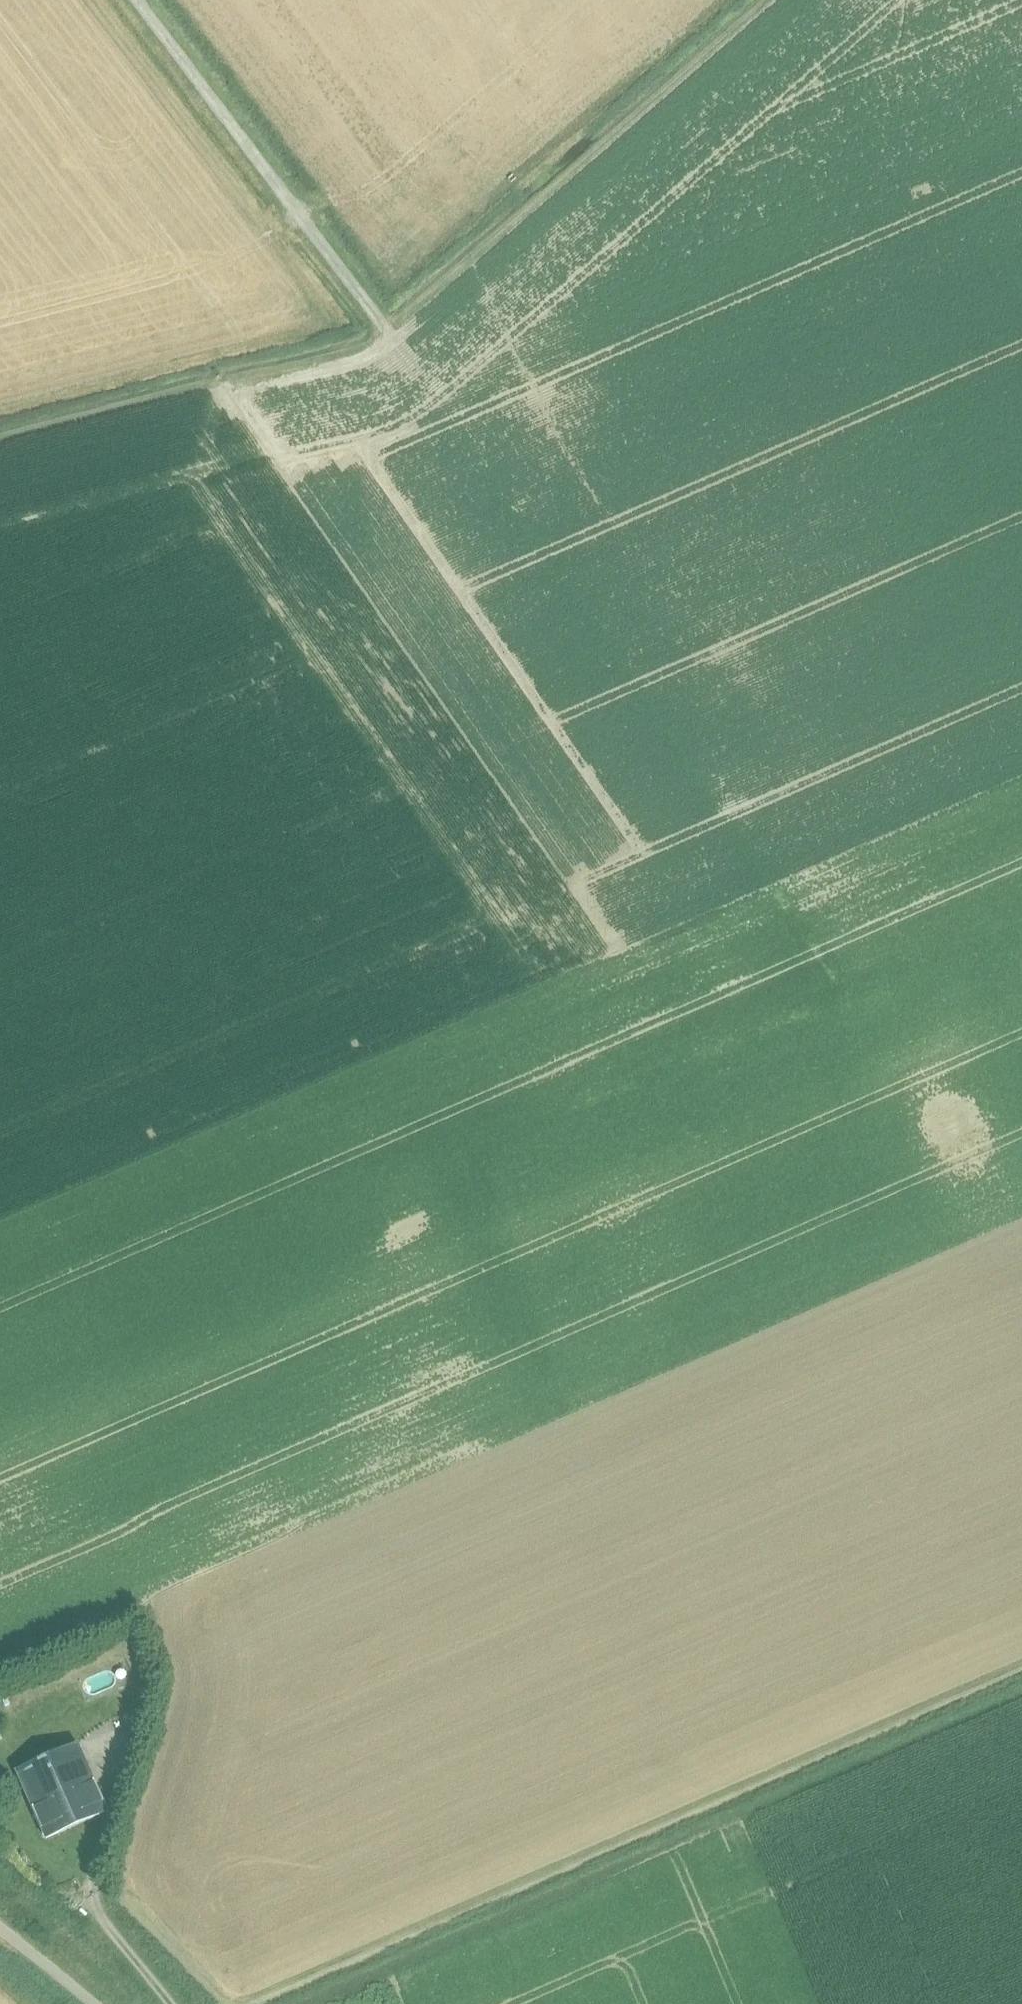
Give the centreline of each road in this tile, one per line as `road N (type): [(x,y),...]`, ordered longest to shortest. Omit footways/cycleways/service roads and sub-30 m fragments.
road 1 (track): [(137,0),(386,336),(373,347),(235,383)]

